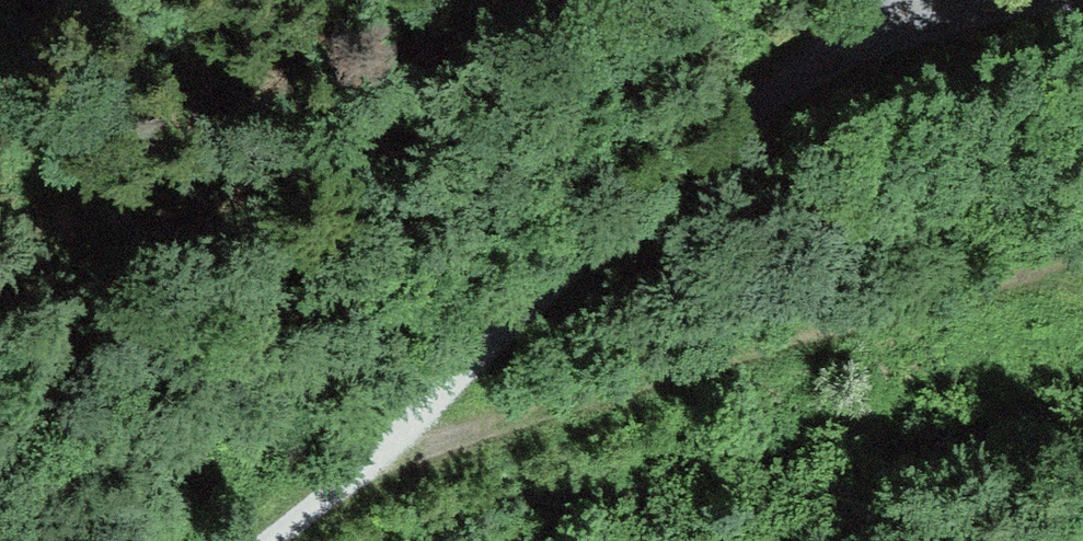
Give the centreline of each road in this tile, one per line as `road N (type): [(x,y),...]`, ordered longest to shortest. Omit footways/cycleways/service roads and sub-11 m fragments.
road 1 (track): [(355,475),(1082,265)]
road 2 (track): [(269,540),(355,475),(568,266),(804,71)]
road 3 (track): [(1024,0),(804,71)]

